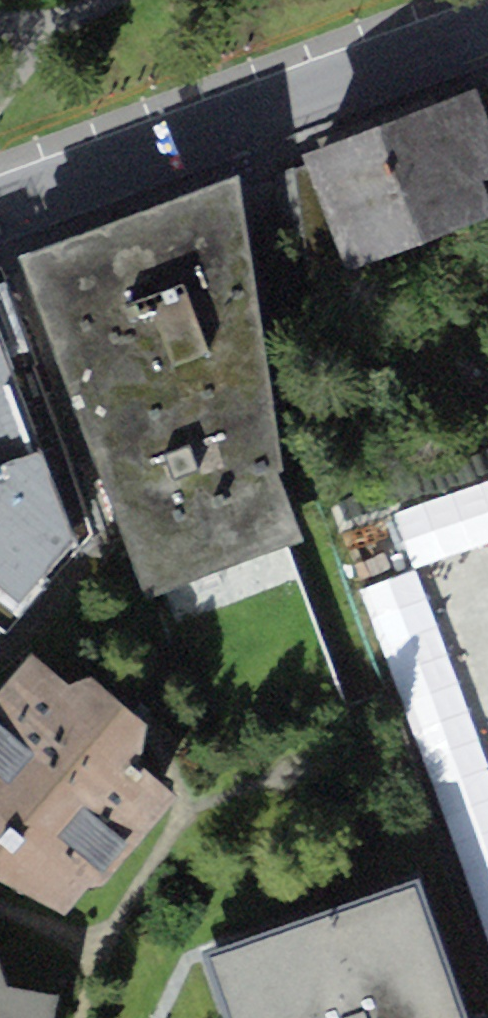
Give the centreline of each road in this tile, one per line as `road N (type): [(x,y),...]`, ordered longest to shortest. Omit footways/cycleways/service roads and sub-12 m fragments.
road 1 (residential): [(0,208),(487,29)]

